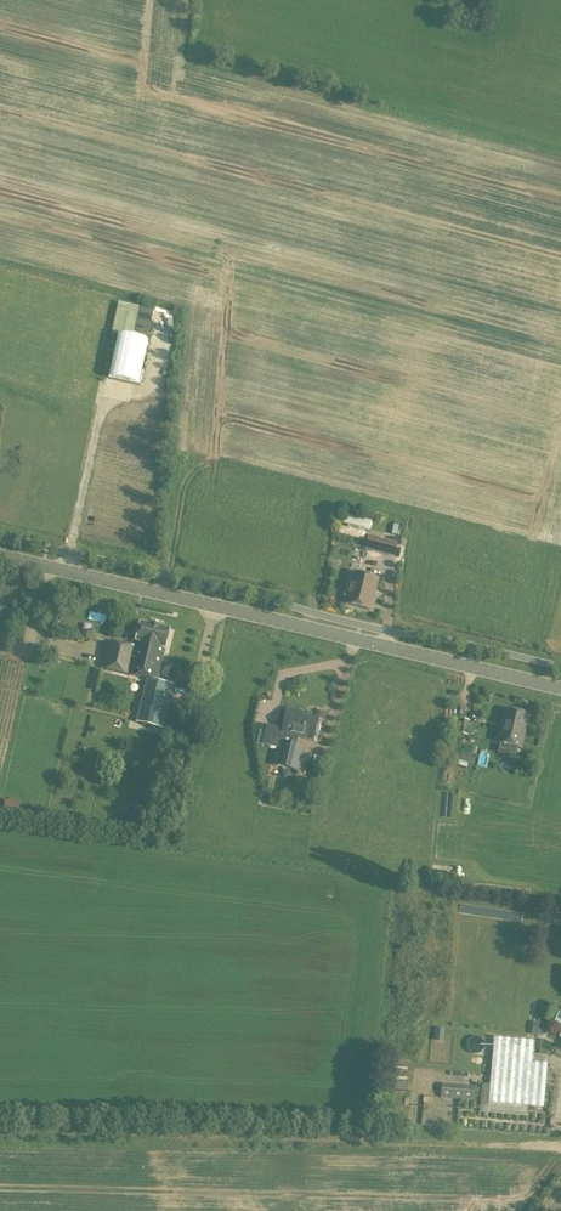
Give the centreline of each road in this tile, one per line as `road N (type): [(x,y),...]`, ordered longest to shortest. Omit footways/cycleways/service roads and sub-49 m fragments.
road 1 (secondary): [(0,551),(560,688)]
road 2 (track): [(560,1147),(380,1142)]

